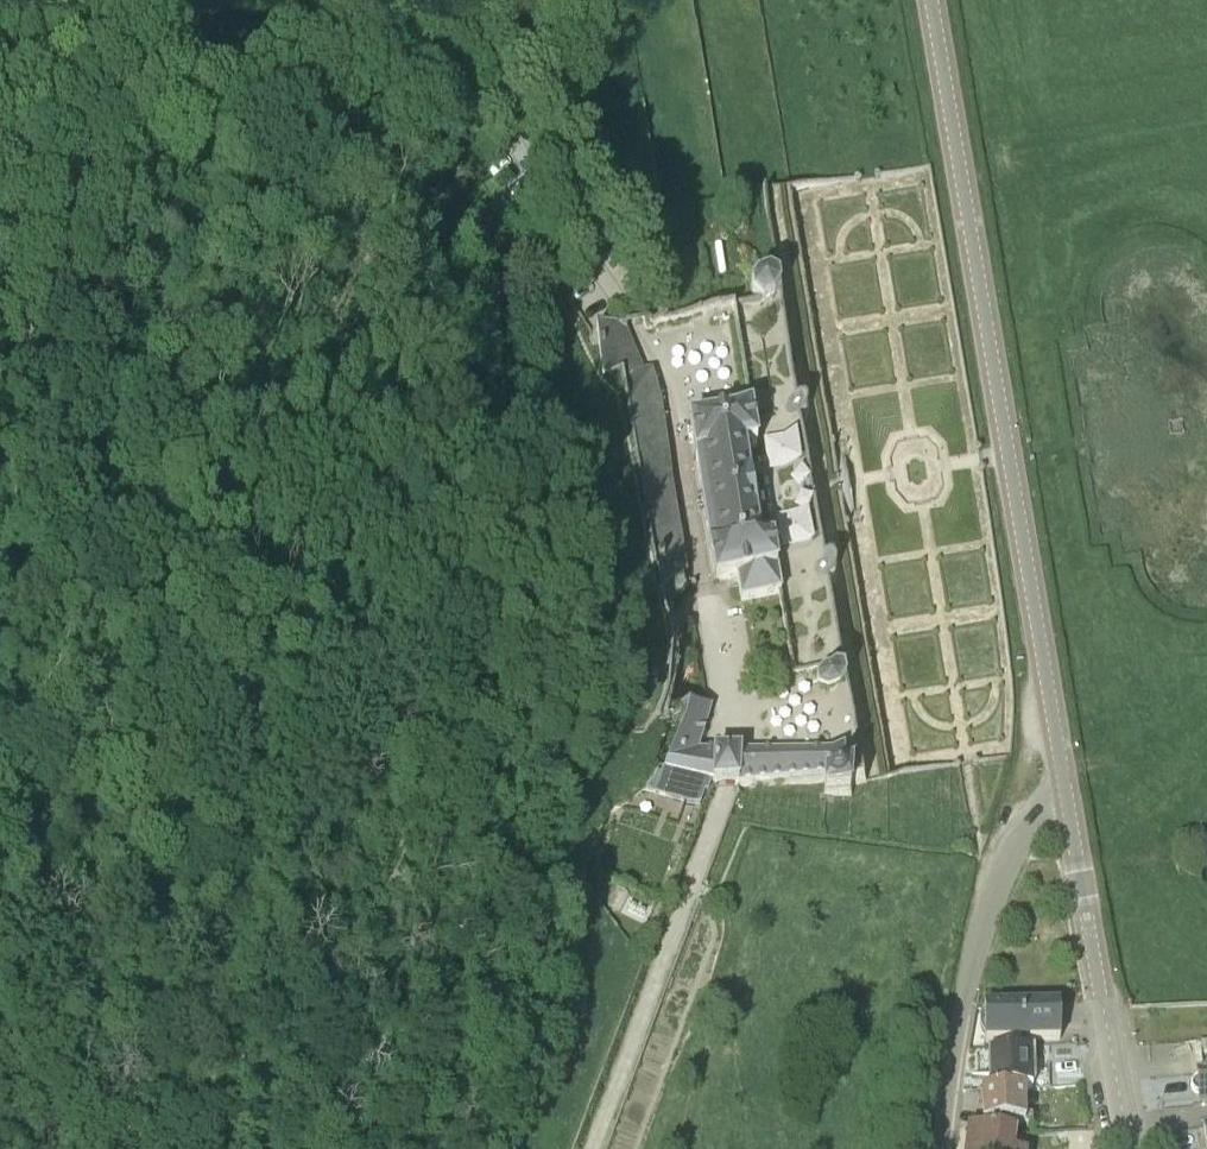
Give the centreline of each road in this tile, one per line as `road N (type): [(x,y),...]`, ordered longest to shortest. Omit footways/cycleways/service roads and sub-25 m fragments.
road 1 (secondary): [(1067,801),(931,0)]
road 2 (secondary): [(1130,1148),(1067,801)]
road 3 (unclassified): [(576,239),(417,0)]
road 4 (unclassified): [(962,1006),(1011,843),(1038,811),(1067,801)]
road 5 (residential): [(942,1148),(962,1006)]
road 6 (track): [(500,127),(520,104),(529,0)]

